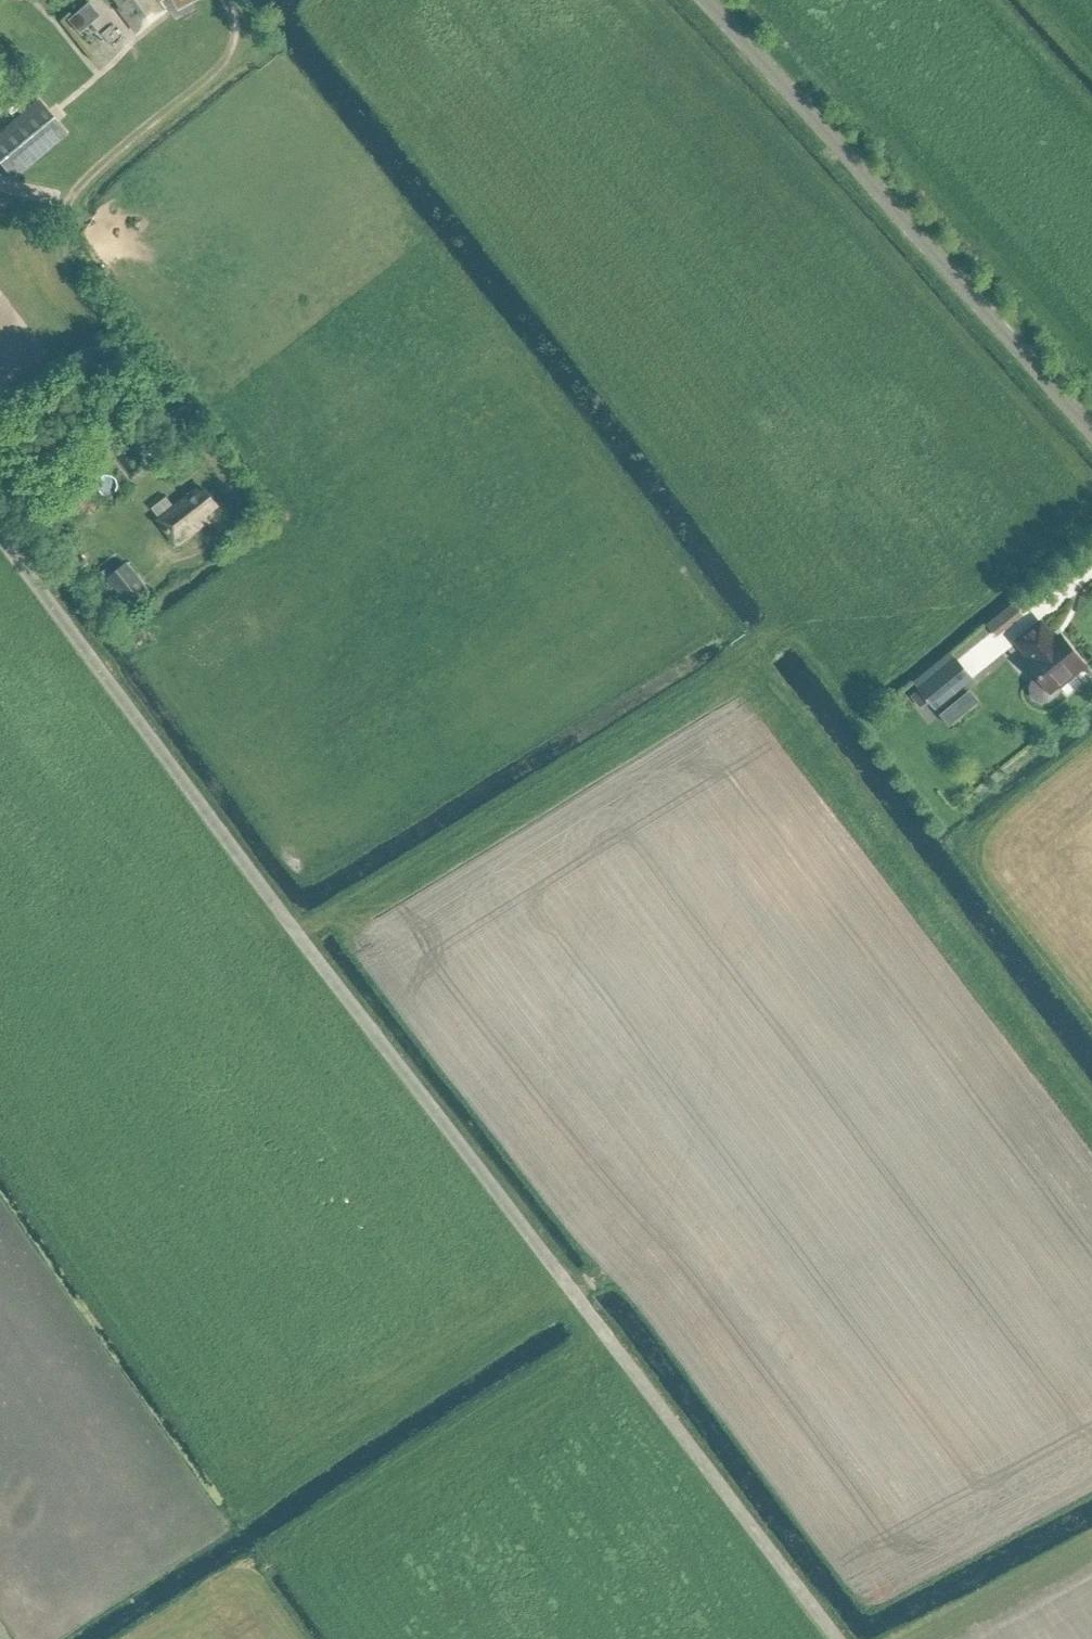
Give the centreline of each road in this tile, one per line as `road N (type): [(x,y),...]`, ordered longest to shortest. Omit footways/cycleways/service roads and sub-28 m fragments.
road 1 (unclassified): [(693,0),(1091,436)]
road 2 (track): [(226,0),(231,52),(75,188),(61,235),(65,254),(205,449)]

